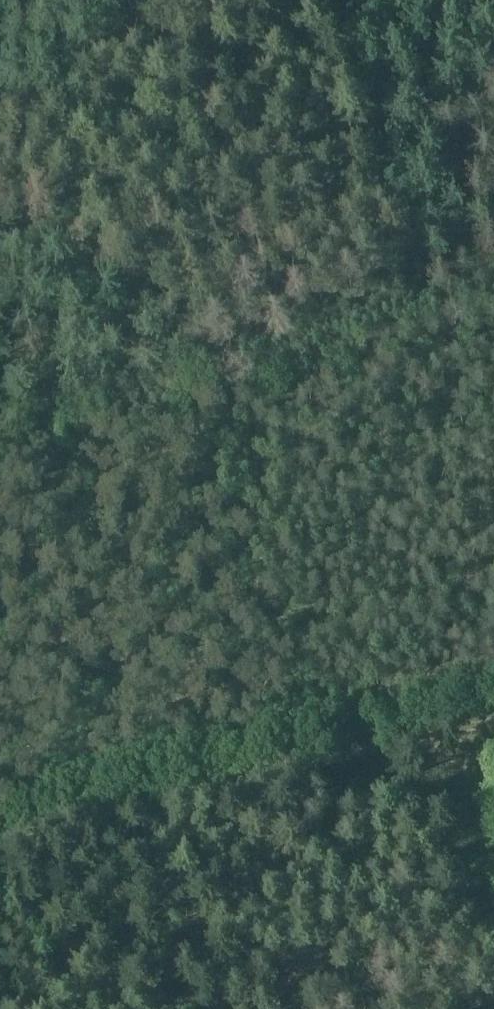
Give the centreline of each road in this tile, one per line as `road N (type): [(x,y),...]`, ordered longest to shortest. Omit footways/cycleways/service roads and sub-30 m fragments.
road 1 (track): [(0,838),(493,724)]
road 2 (track): [(0,433),(493,321)]

